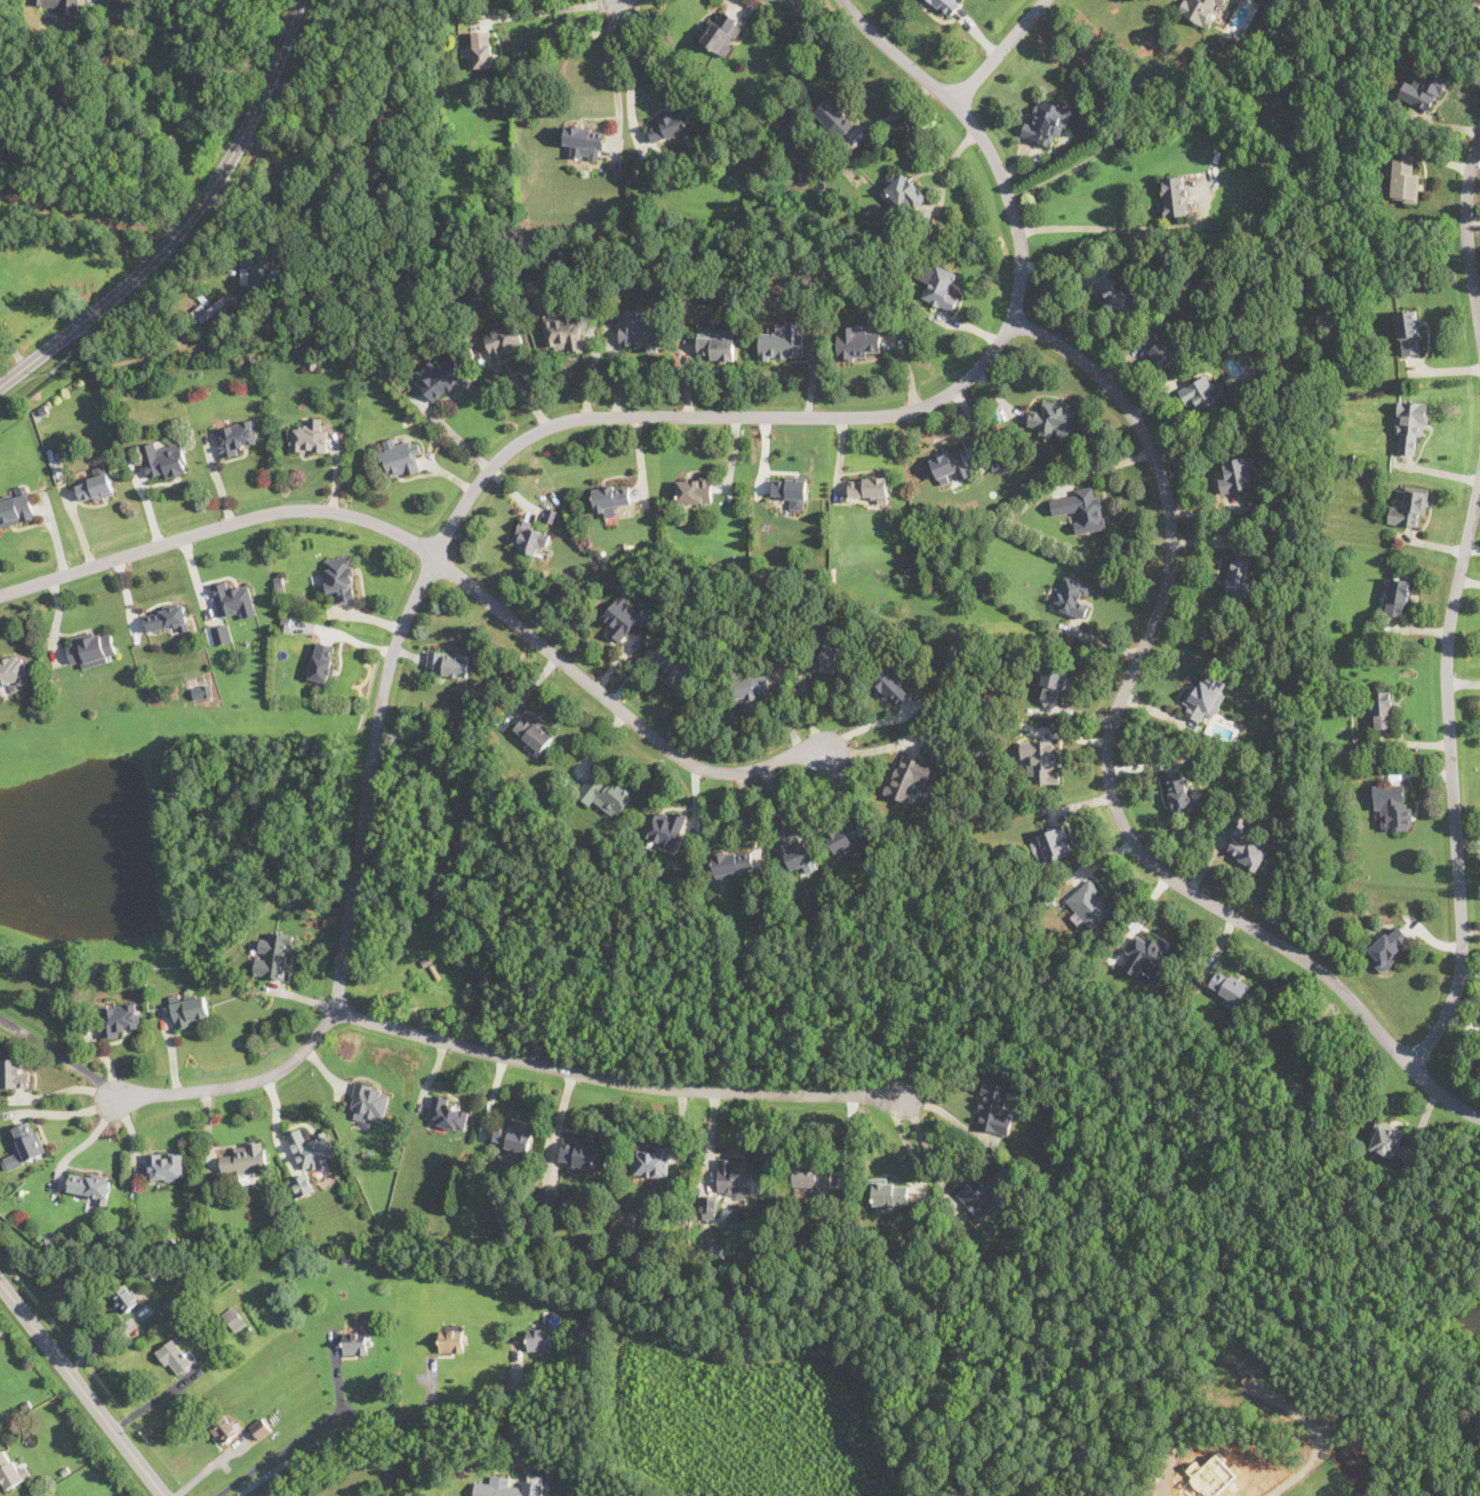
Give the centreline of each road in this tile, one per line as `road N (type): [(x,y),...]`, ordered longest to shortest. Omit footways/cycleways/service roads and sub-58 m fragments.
road 1 (residential): [(118,1098),(254,1081),(298,1057),(336,1009),(378,718),(400,632),(474,487),(520,441),(576,418),(906,412),(964,383),(1005,335),(1021,259),(1000,170),(955,102),(866,28),(846,0)]
road 2 (residential): [(1479,1116),(1436,1090),(1327,975),(1166,875),(1125,827),(1109,740),(1165,596),(1172,562),(1167,495),(1150,442),(1108,383),(1054,339),(1012,318)]
road 3 (residential): [(0,593),(255,516),(338,512),(392,528),(435,555),(694,766),(742,771),(835,749)]
road 4 (residential): [(1479,475),(1446,670),(1462,951),(1446,1016),(1407,1063)]
road 5 (residential): [(336,1009),(644,1085),(904,1096)]
road 6 (tertiary): [(0,388),(114,297),(203,200),(271,83),(300,0)]
road 7 (secondary): [(0,1285),(165,1495)]
road 8 (residential): [(1479,134),(1465,219),(1479,323)]
road 9 (residential): [(955,102),(1044,0)]

